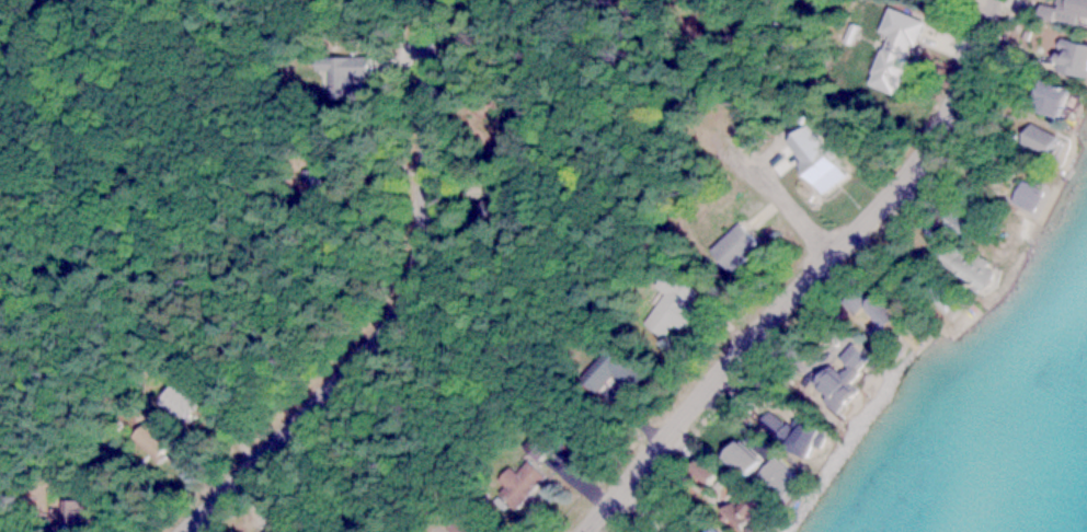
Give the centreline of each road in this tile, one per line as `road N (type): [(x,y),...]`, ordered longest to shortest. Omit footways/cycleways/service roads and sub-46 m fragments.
road 1 (residential): [(584,531),(755,333),(926,152),(993,0)]
road 2 (residential): [(187,531),(378,342),(403,304),(420,251),(424,0)]
road 3 (residential): [(831,253),(739,141)]

